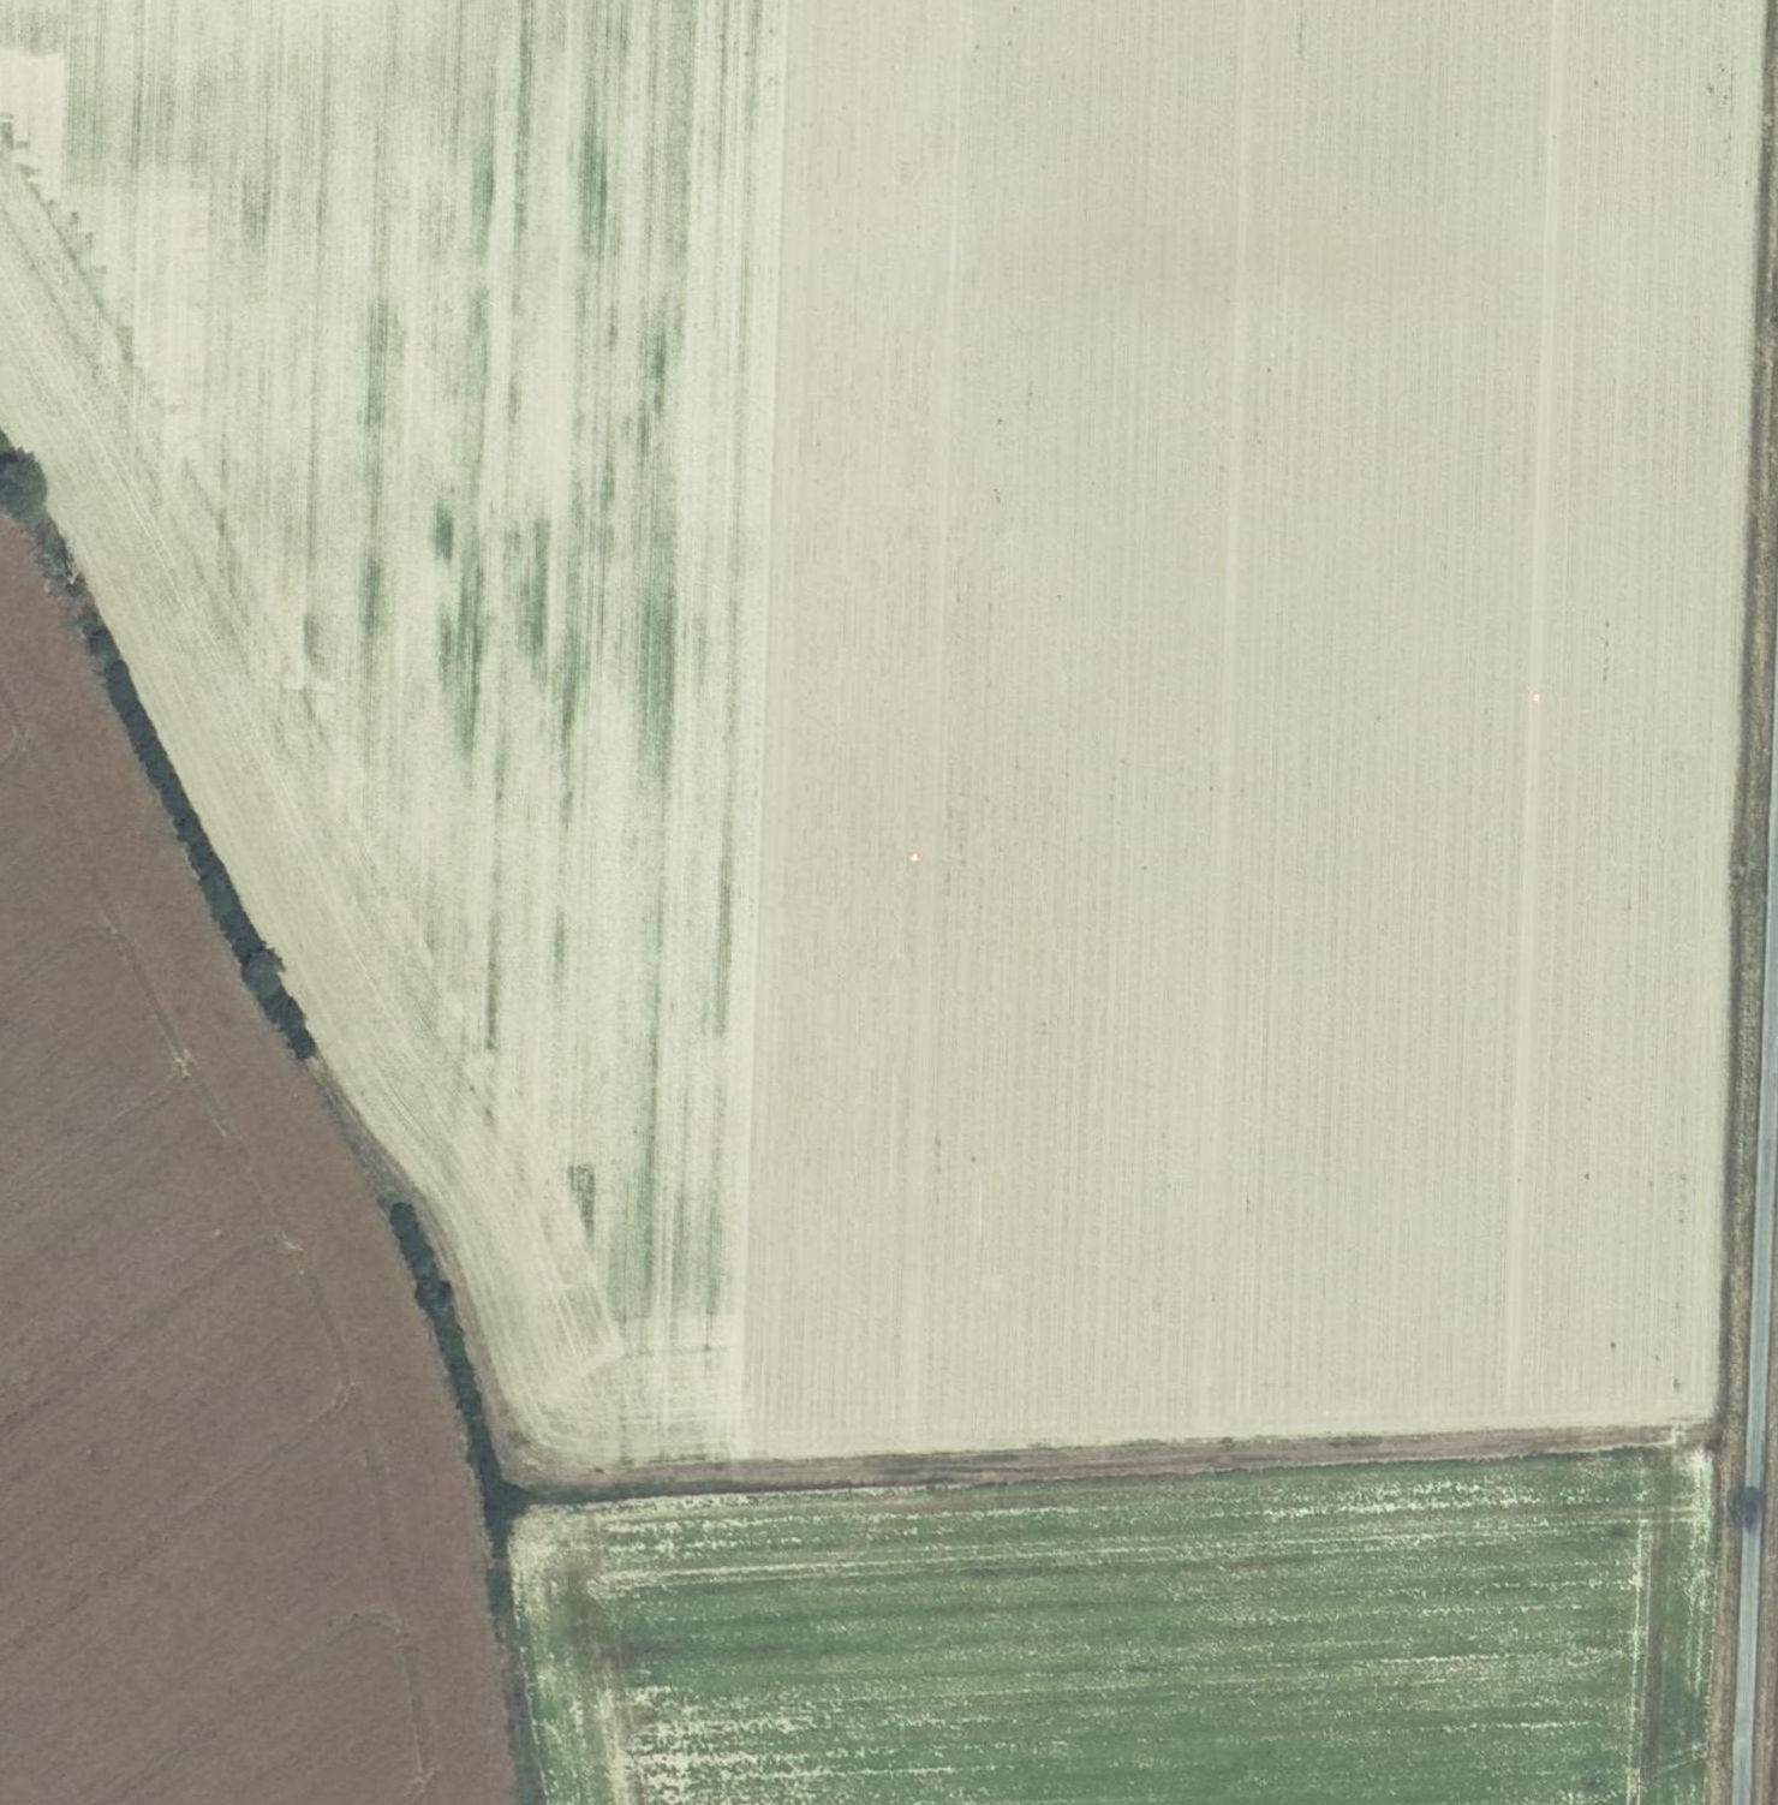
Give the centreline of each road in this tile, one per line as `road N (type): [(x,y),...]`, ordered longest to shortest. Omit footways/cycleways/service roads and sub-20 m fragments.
road 1 (unclassified): [(1740,1804),(1777,836)]

